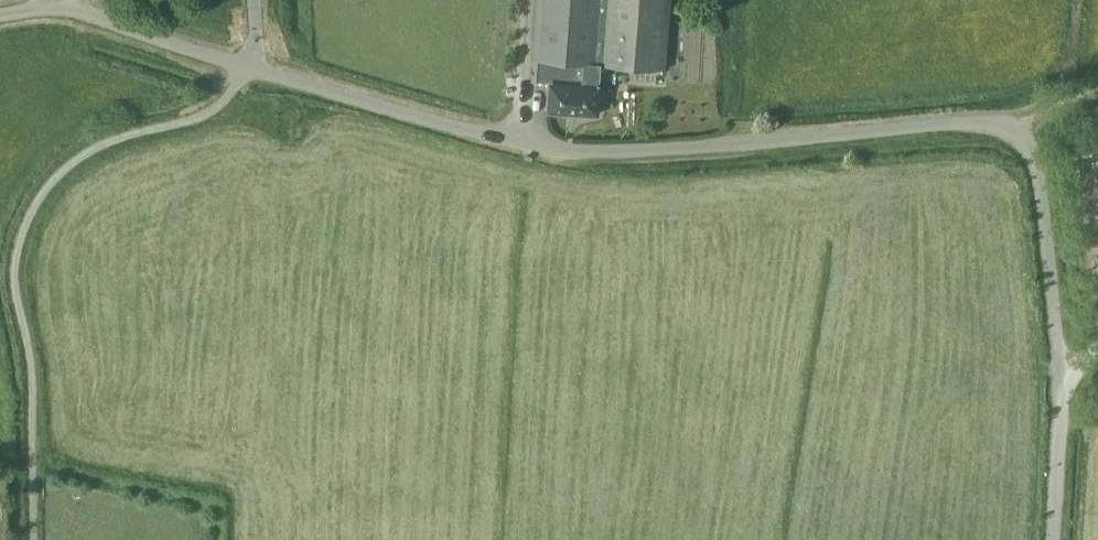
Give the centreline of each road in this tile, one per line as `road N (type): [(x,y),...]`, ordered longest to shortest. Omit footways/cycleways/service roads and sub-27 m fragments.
road 1 (unclassified): [(69,5),(248,65),(549,147),(984,120),(1013,128)]
road 2 (unclassified): [(1052,539),(1059,382),(1040,177),(1013,128)]

